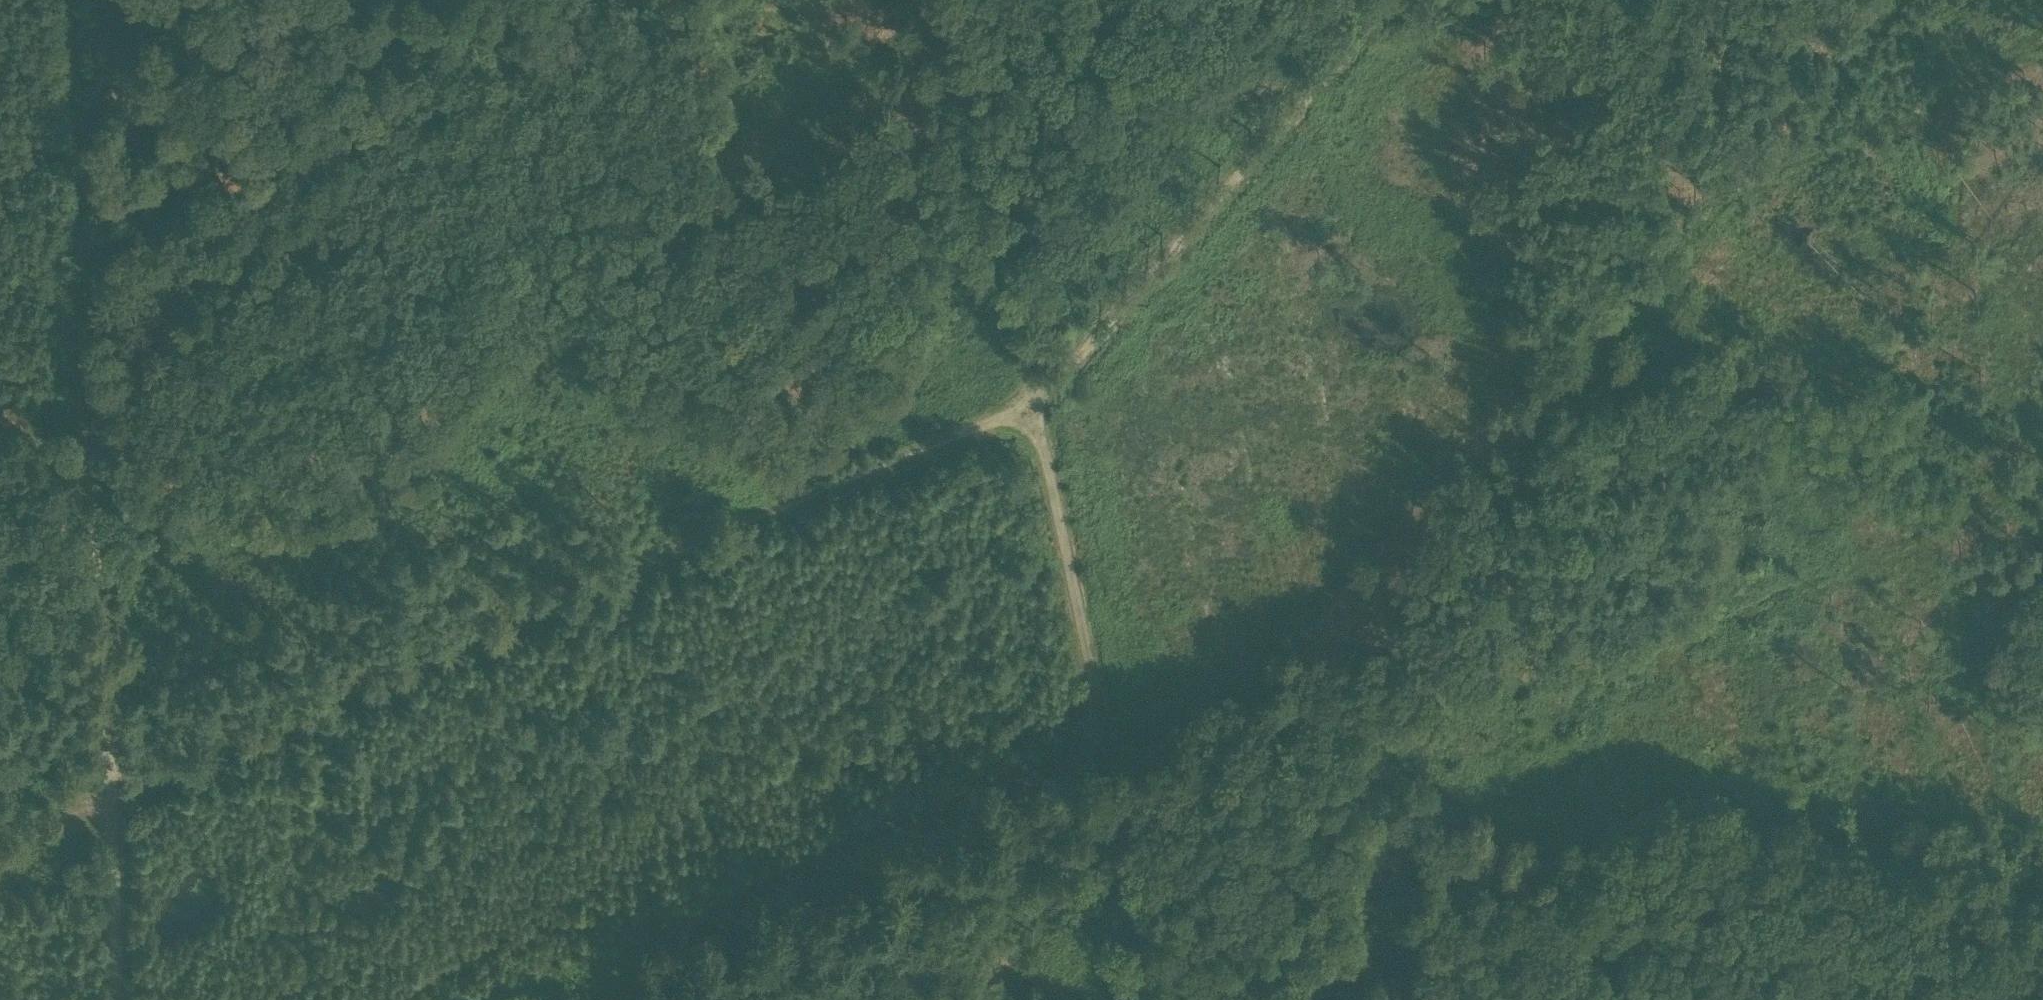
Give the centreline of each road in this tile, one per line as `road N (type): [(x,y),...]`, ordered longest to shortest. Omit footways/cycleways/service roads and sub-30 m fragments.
road 1 (track): [(1404,0),(1174,264),(1043,381),(997,409),(746,541),(332,718),(93,806)]
road 2 (track): [(93,806),(66,0)]
road 3 (track): [(997,409),(1102,732),(1175,999)]
road 4 (track): [(93,806),(101,999)]

